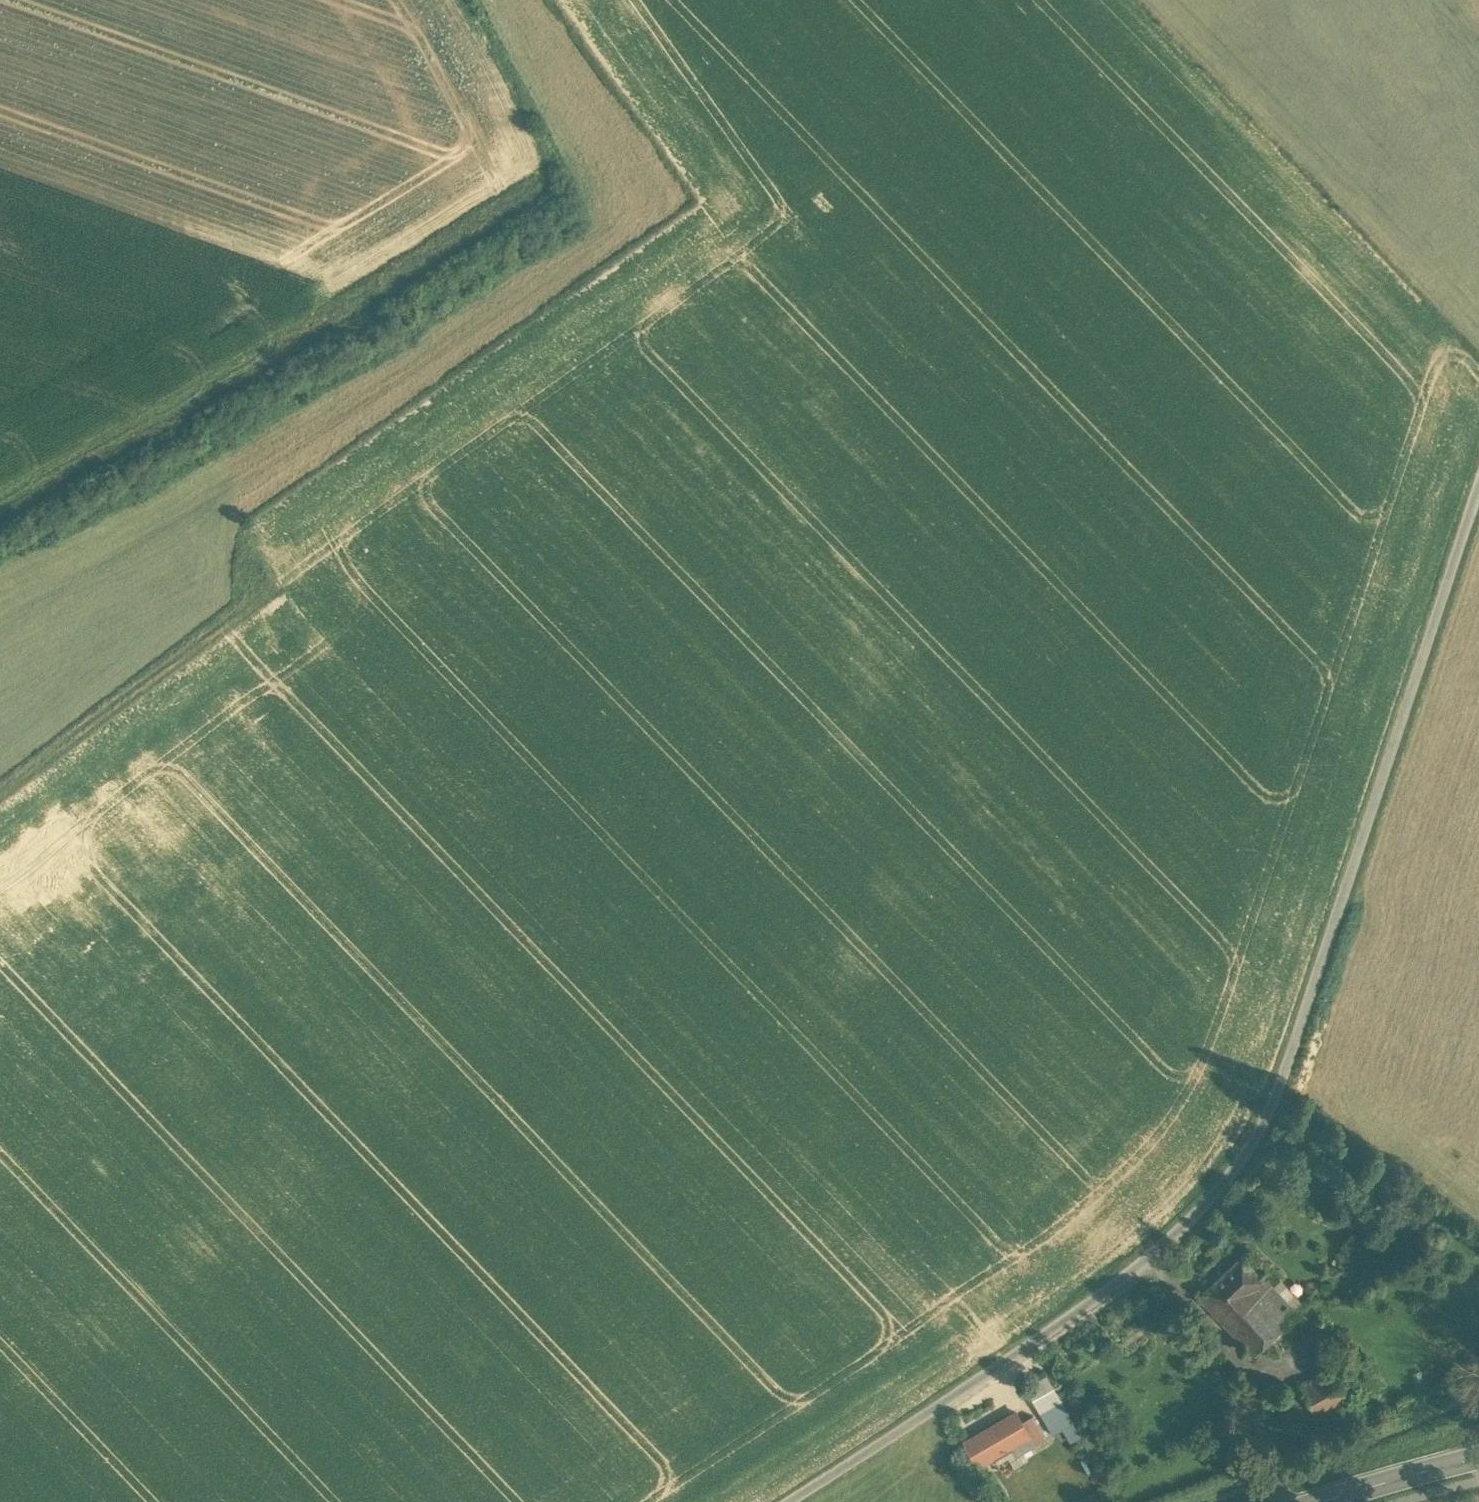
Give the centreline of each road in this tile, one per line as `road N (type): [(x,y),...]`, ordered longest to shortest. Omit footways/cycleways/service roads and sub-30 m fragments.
road 1 (unclassified): [(784,1501),(1142,1267),(1245,1162),(1478,493)]
road 2 (secondary): [(1317,1501),(1478,1457)]

